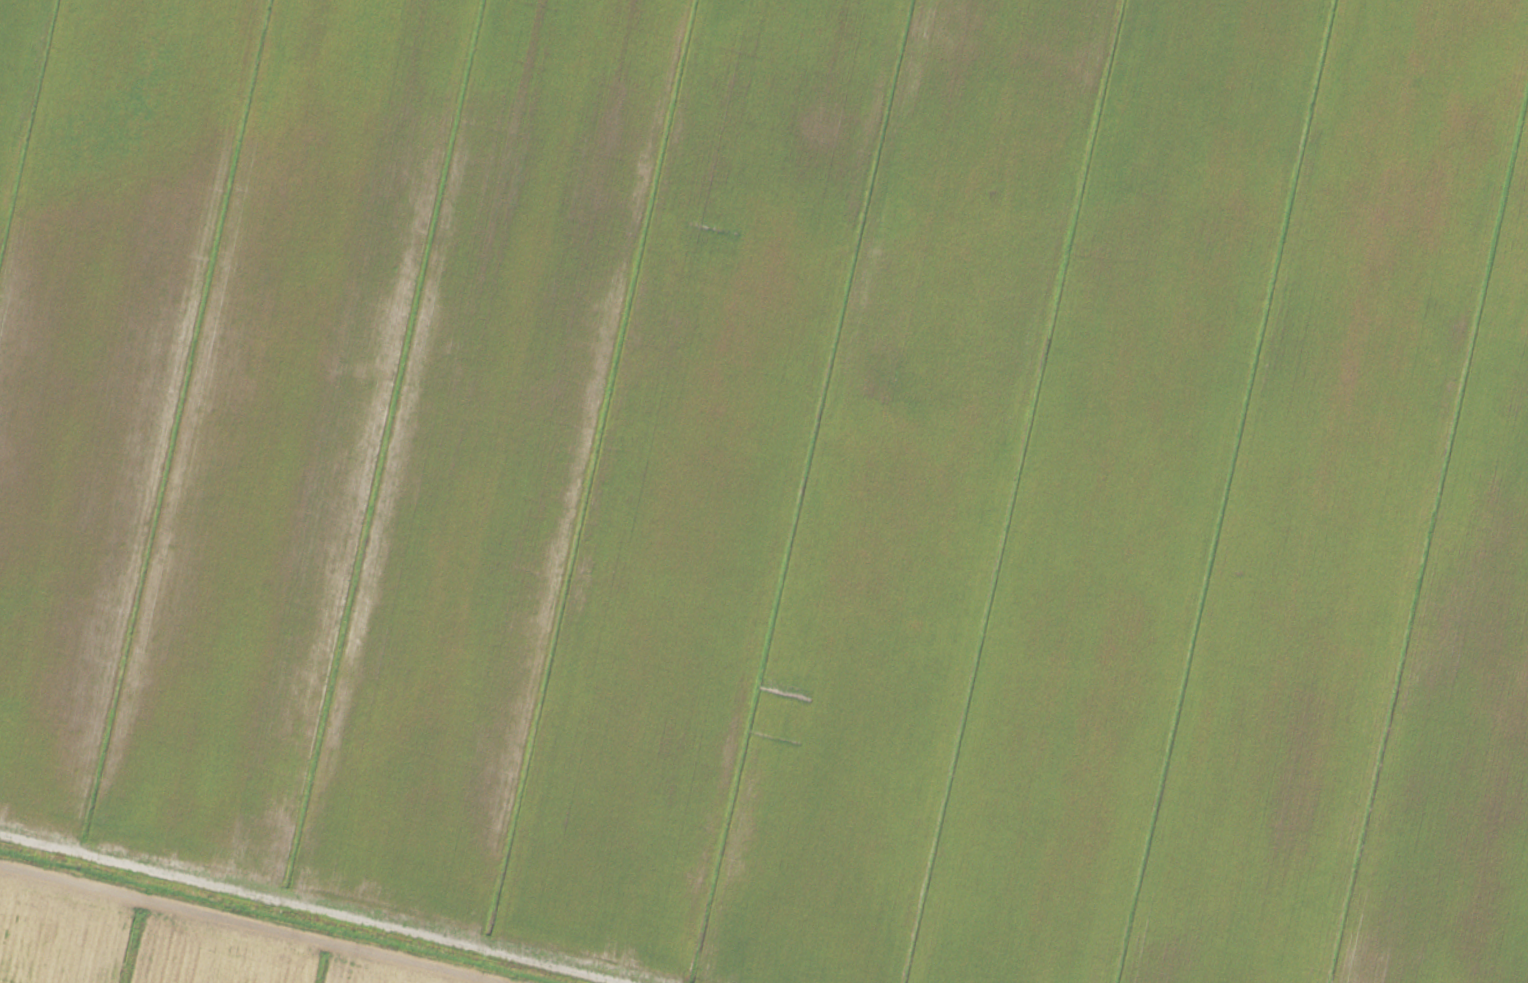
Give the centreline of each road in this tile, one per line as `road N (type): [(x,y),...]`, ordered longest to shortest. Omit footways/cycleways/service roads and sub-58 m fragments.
road 1 (track): [(0,832),(638,982)]

